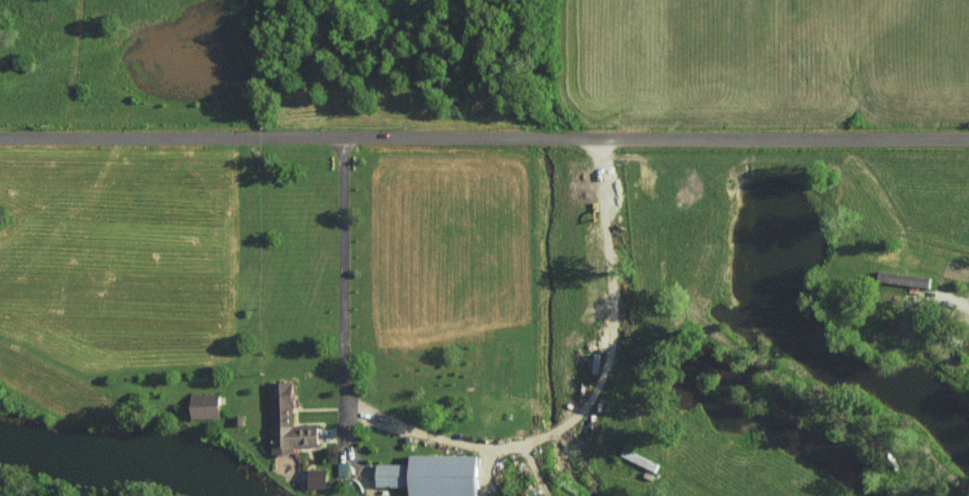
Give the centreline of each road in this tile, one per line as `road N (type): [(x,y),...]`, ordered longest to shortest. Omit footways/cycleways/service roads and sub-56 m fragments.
road 1 (residential): [(0,142),(968,132)]
road 2 (residential): [(0,375),(199,355),(293,316),(342,234),(342,140)]
road 3 (residential): [(700,136),(720,421),(651,457),(554,474),(572,495)]

